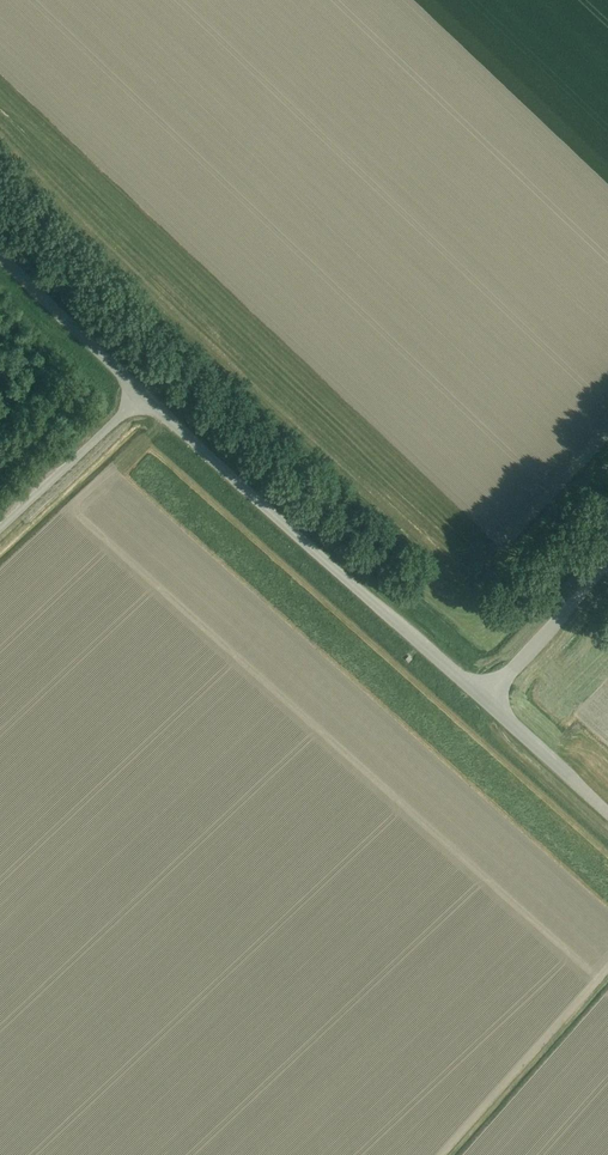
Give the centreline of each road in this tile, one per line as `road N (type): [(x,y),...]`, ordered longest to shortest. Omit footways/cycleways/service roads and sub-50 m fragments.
road 1 (unclassified): [(485,701),(140,396)]
road 2 (unclassified): [(140,396),(0,252)]
road 3 (unclassified): [(140,396),(0,528)]
road 4 (unclassified): [(485,701),(607,568)]
road 5 (unclassified): [(607,815),(485,701)]

